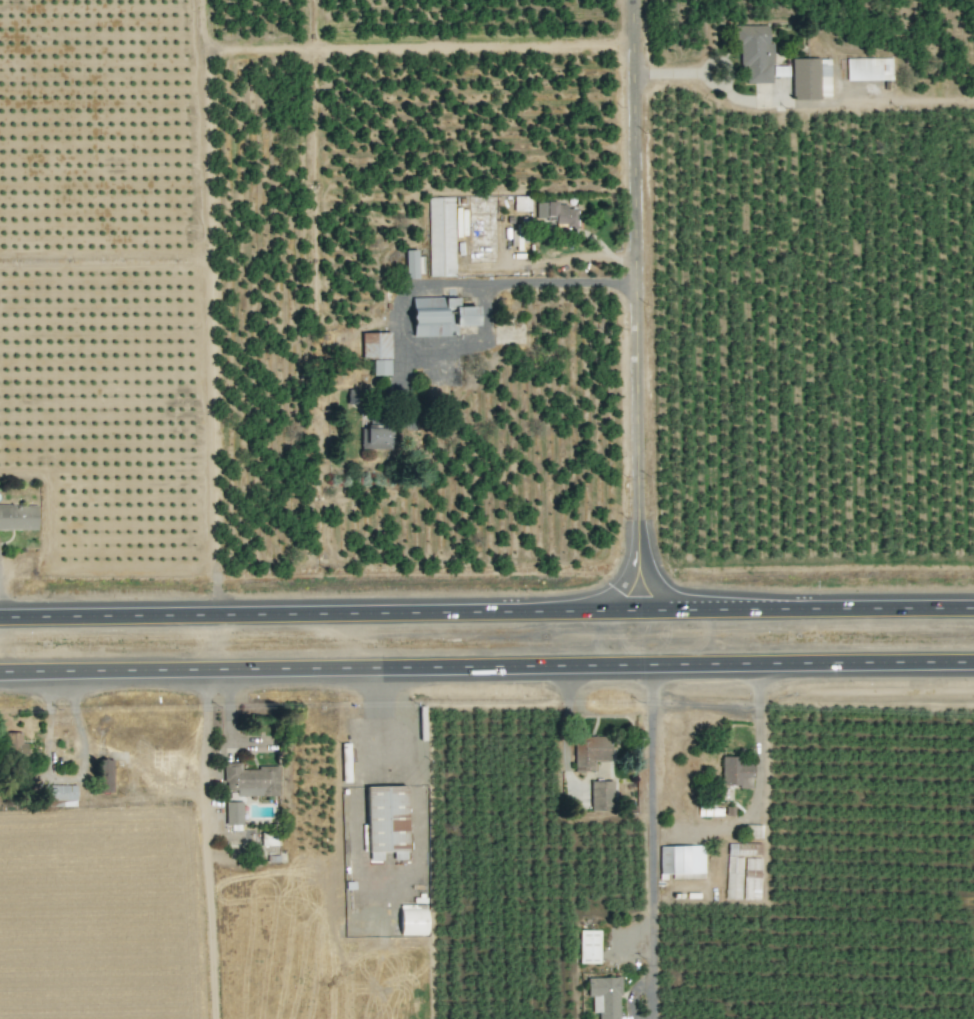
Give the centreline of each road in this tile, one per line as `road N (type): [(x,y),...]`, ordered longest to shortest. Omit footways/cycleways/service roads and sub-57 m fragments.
road 1 (primary): [(0,673),(973,663)]
road 2 (primary): [(973,609),(0,617)]
road 3 (residential): [(638,611),(632,0)]

